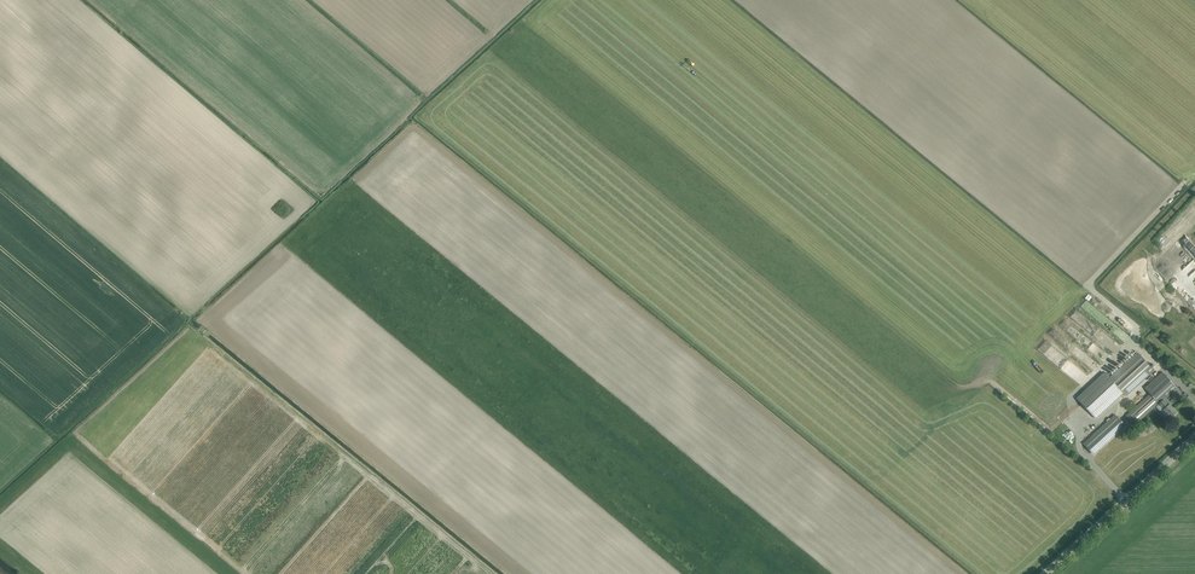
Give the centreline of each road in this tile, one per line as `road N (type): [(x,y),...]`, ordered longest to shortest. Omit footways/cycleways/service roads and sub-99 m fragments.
road 1 (tertiary): [(1045,573),(1194,438)]

